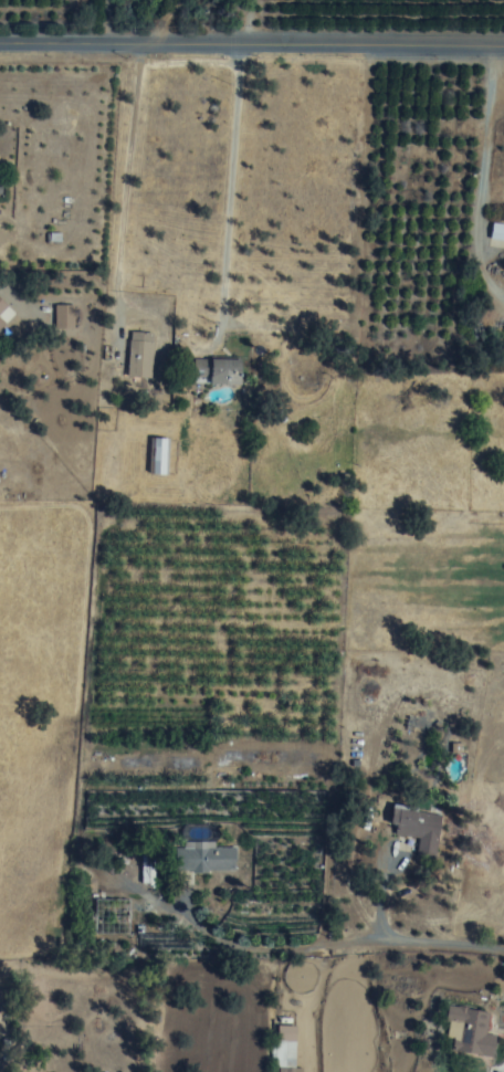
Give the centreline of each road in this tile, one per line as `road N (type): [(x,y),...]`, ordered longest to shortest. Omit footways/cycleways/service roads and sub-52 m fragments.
road 1 (residential): [(503,916),(0,887)]
road 2 (residential): [(503,51),(0,50)]

